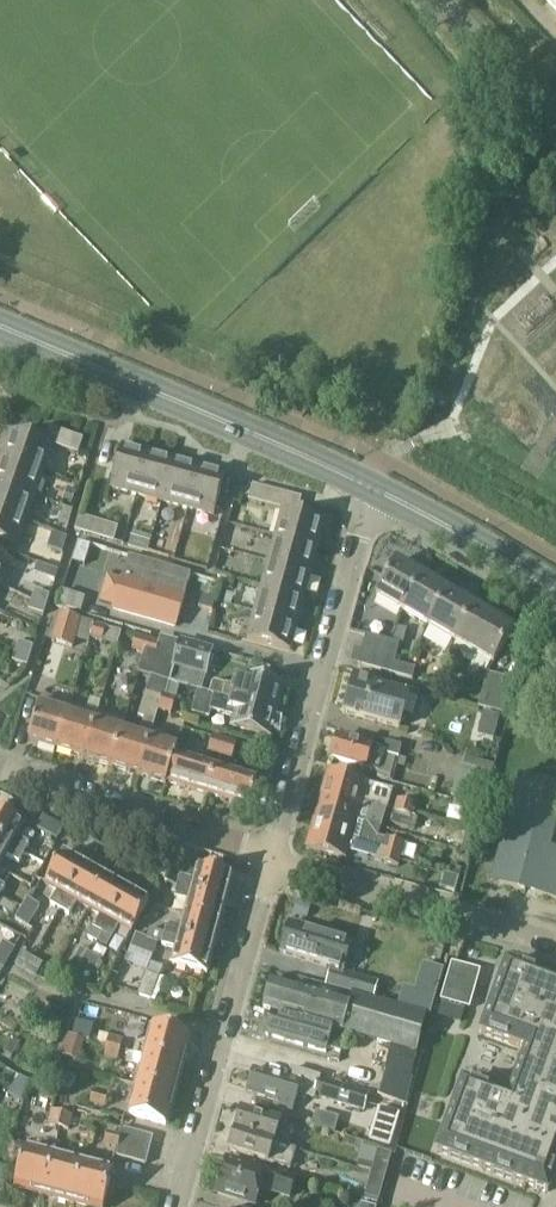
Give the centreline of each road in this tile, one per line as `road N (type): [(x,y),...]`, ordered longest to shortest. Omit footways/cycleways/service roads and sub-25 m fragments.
road 1 (secondary): [(376,490),(0,324)]
road 2 (residential): [(376,490),(267,857)]
road 3 (residential): [(267,857),(177,1206)]
road 4 (residential): [(267,857),(555,942)]
road 5 (residential): [(267,857),(0,766)]
road 6 (secondary): [(555,586),(376,490)]

